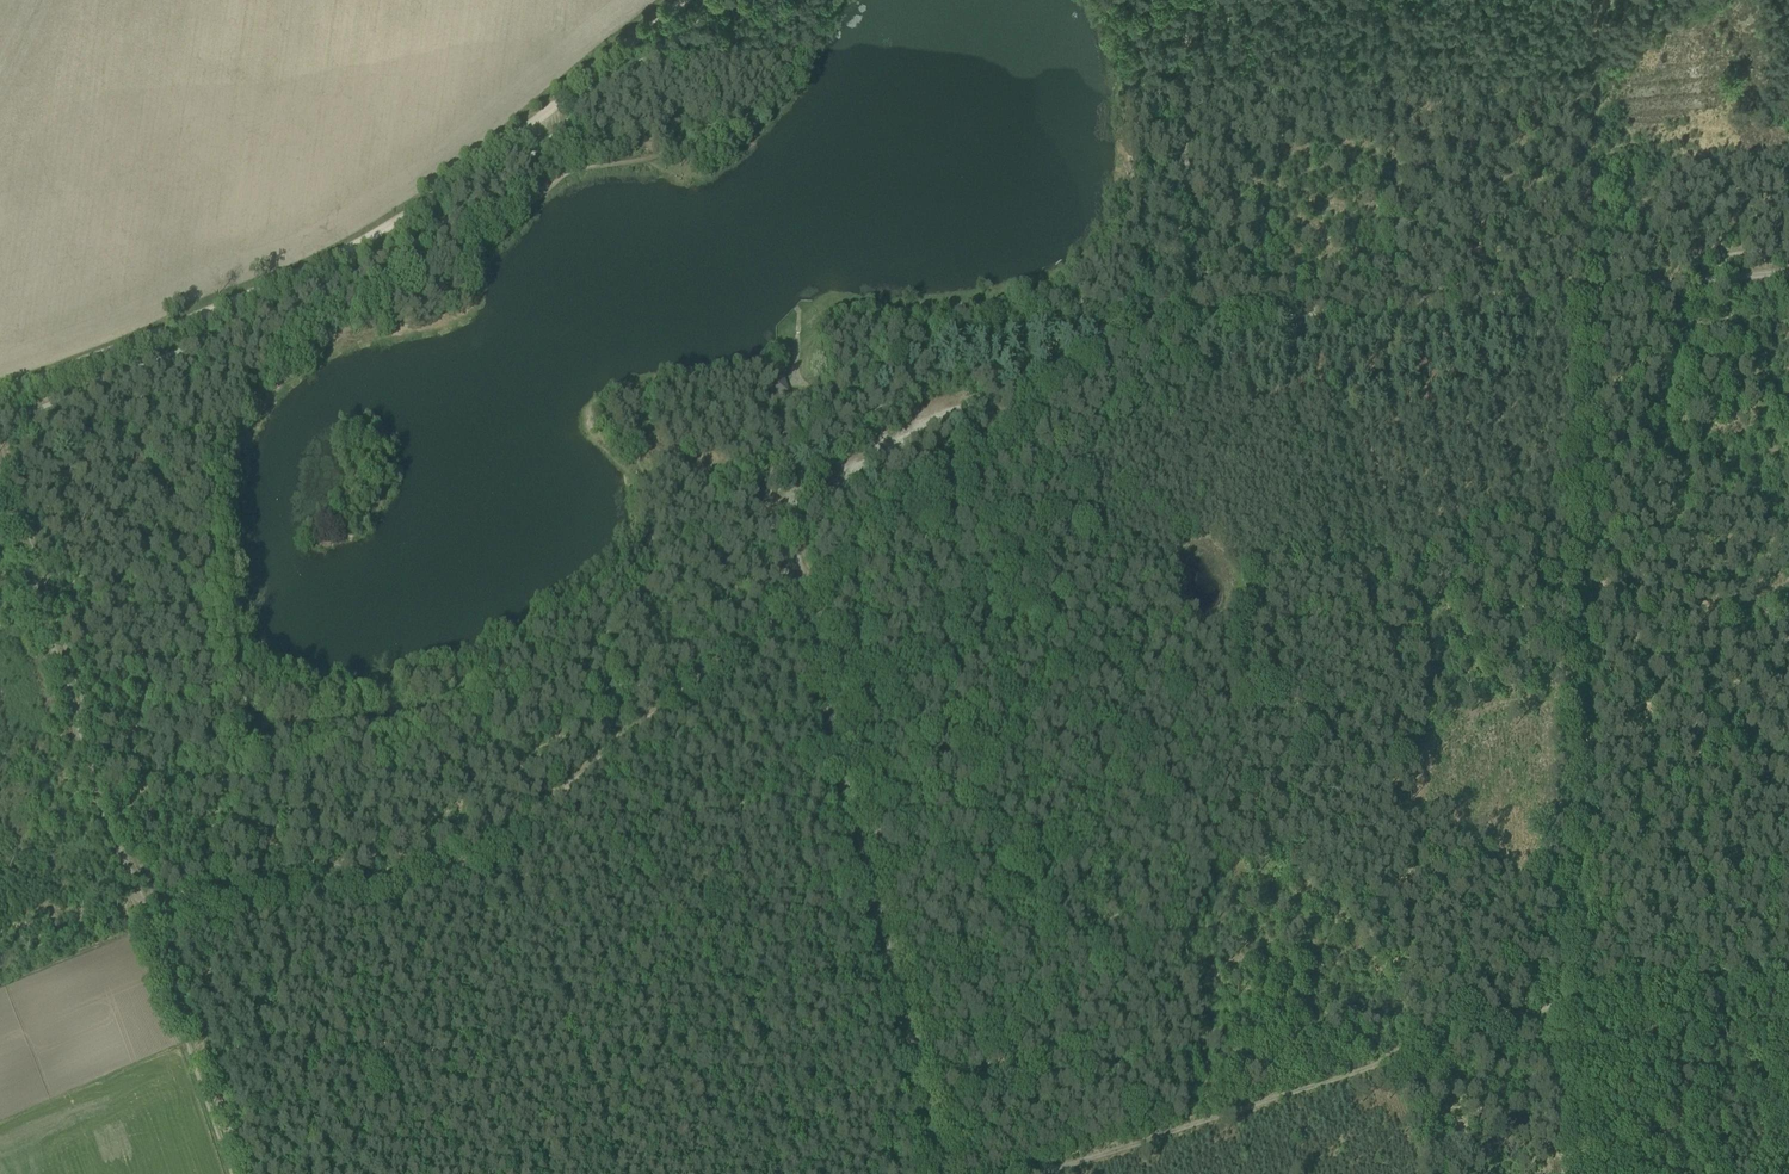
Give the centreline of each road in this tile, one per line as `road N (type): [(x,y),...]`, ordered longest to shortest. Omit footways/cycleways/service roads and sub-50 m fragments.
road 1 (track): [(1788,976),(1587,994),(1594,0)]
road 2 (track): [(684,0),(431,201),(357,249),(0,394)]
road 3 (track): [(156,909),(440,876),(481,860),(801,593)]
road 4 (track): [(801,593),(944,1173)]
road 5 (track): [(1045,1173),(1587,994)]
road 6 (track): [(1788,275),(1398,304)]
road 7 (track): [(0,488),(98,778)]
road 8 (track): [(1398,304),(1395,0)]
road 9 (track): [(1183,0),(1193,296)]
road 10 (track): [(1193,319),(1102,339),(1005,421)]
road 11 (track): [(1005,421),(839,563)]
road 12 (track): [(1193,319),(1398,304)]
road 13 (track): [(1585,1173),(1587,994)]
road 14 (track): [(900,433),(819,505),(799,541)]
road 15 (track): [(143,910),(191,1051)]
road 16 (track): [(788,450),(643,465)]
road 17 (track): [(98,778),(143,910)]

